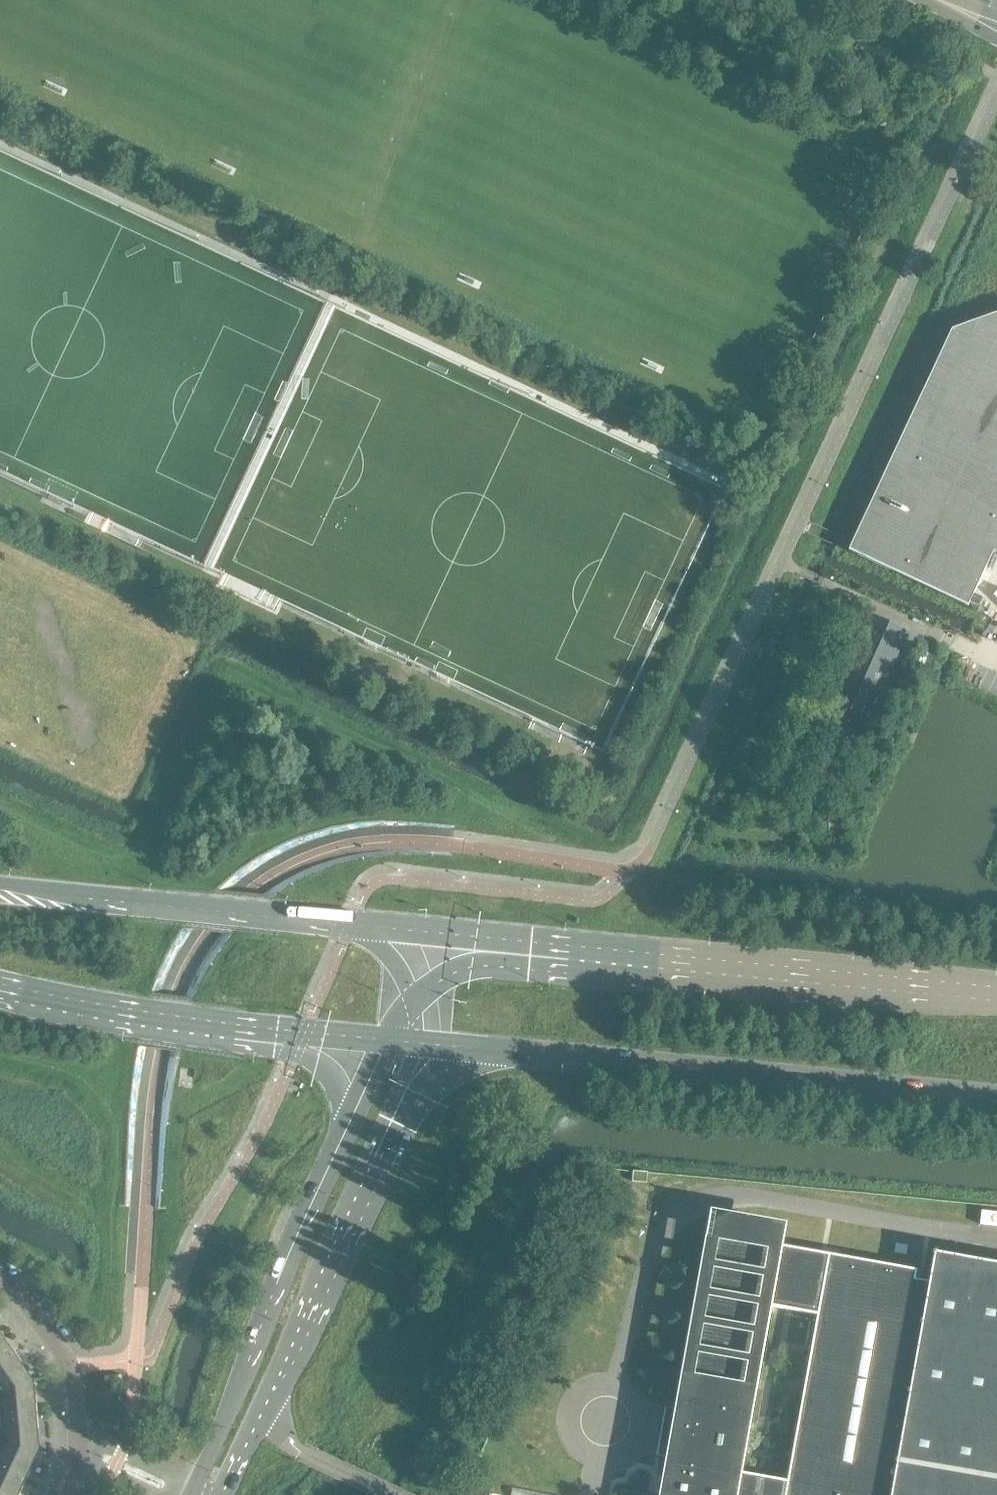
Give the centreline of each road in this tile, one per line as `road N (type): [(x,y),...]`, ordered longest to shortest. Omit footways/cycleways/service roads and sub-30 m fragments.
road 1 (primary): [(492,1048),(996,1097)]
road 2 (tertiary): [(223,1494),(406,1108)]
road 3 (primary): [(996,989),(577,947)]
road 4 (tertiary): [(349,1122),(195,1494)]
road 5 (primary): [(383,931),(0,887)]
road 6 (primary): [(0,986),(95,1009),(302,1031)]
road 7 (residential): [(0,1283),(38,1318),(58,1351),(77,1414),(77,1463)]
road 8 (primary): [(577,947),(383,931)]
road 9 (tertiary): [(577,947),(478,965),(424,995)]

